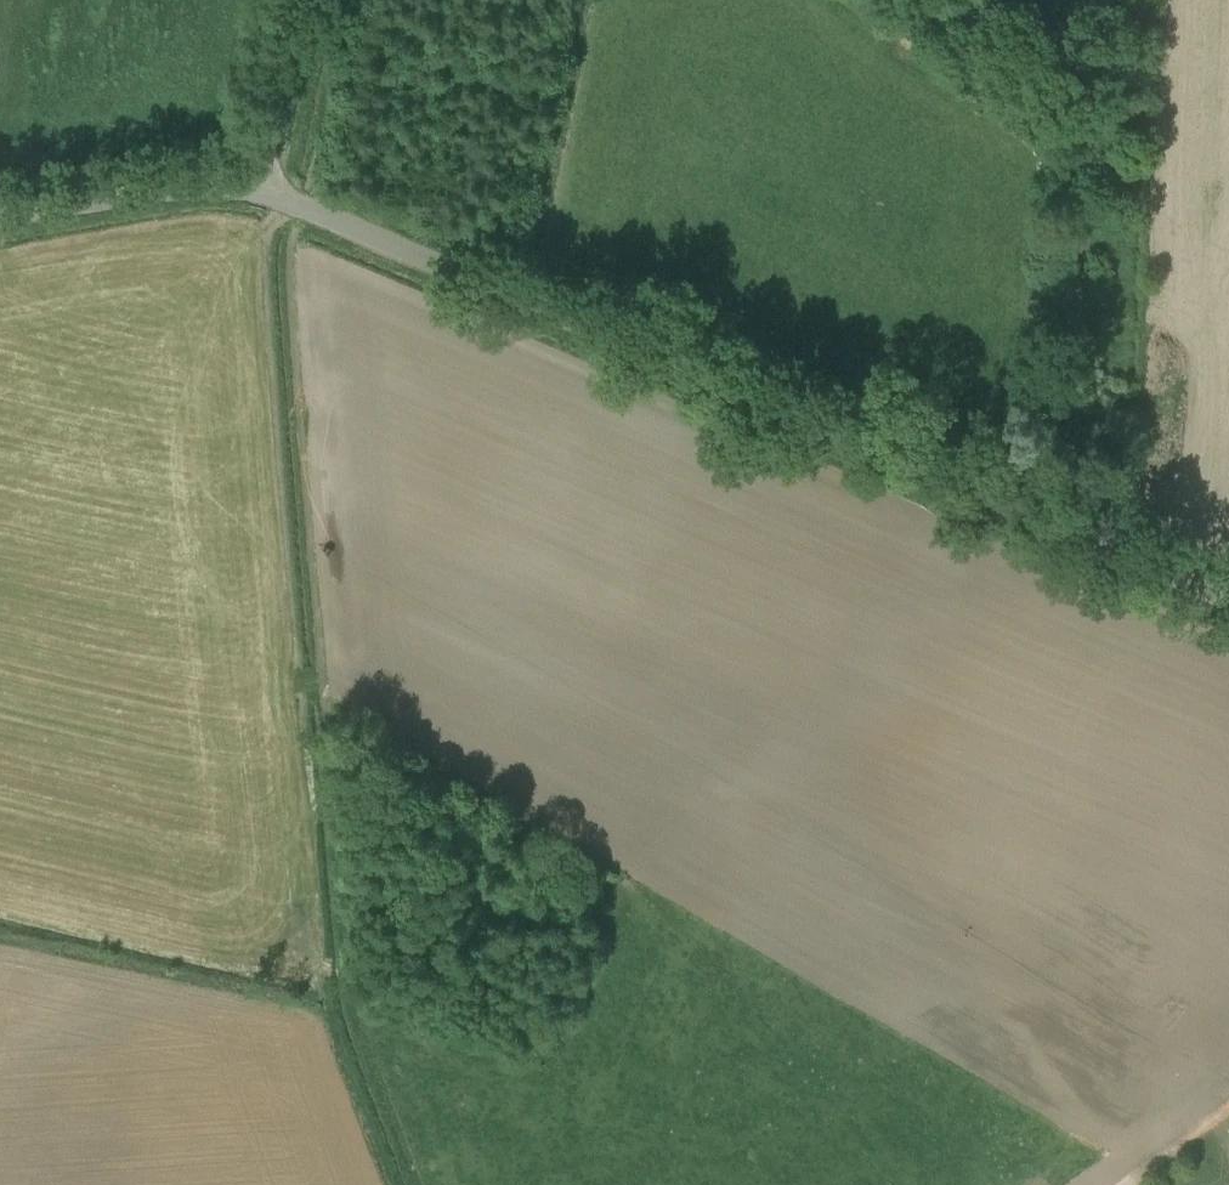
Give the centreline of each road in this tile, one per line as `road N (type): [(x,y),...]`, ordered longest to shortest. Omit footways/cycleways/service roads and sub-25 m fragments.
road 1 (unclassified): [(1228,601),(257,191)]
road 2 (unclassified): [(0,215),(197,187),(257,191)]
road 3 (unclassified): [(257,191),(297,0)]

